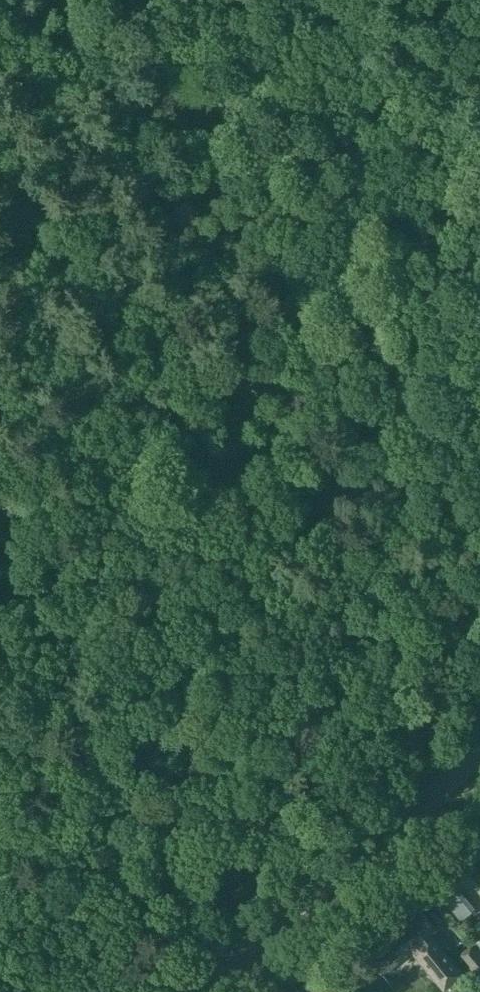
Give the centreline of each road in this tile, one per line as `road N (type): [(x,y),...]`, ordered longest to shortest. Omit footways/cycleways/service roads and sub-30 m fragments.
road 1 (track): [(479,469),(402,374),(322,299),(101,24),(74,0)]
road 2 (track): [(0,636),(250,943)]
road 3 (tertiary): [(191,991),(479,754)]

